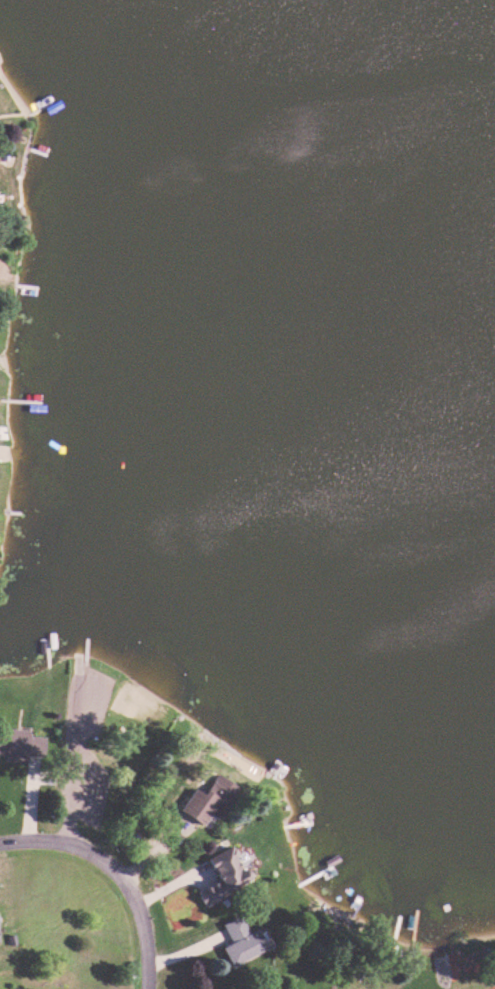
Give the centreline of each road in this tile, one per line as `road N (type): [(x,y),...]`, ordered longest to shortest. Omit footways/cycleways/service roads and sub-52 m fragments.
road 1 (residential): [(150,988),(142,904),(122,873),(76,842),(0,841)]

